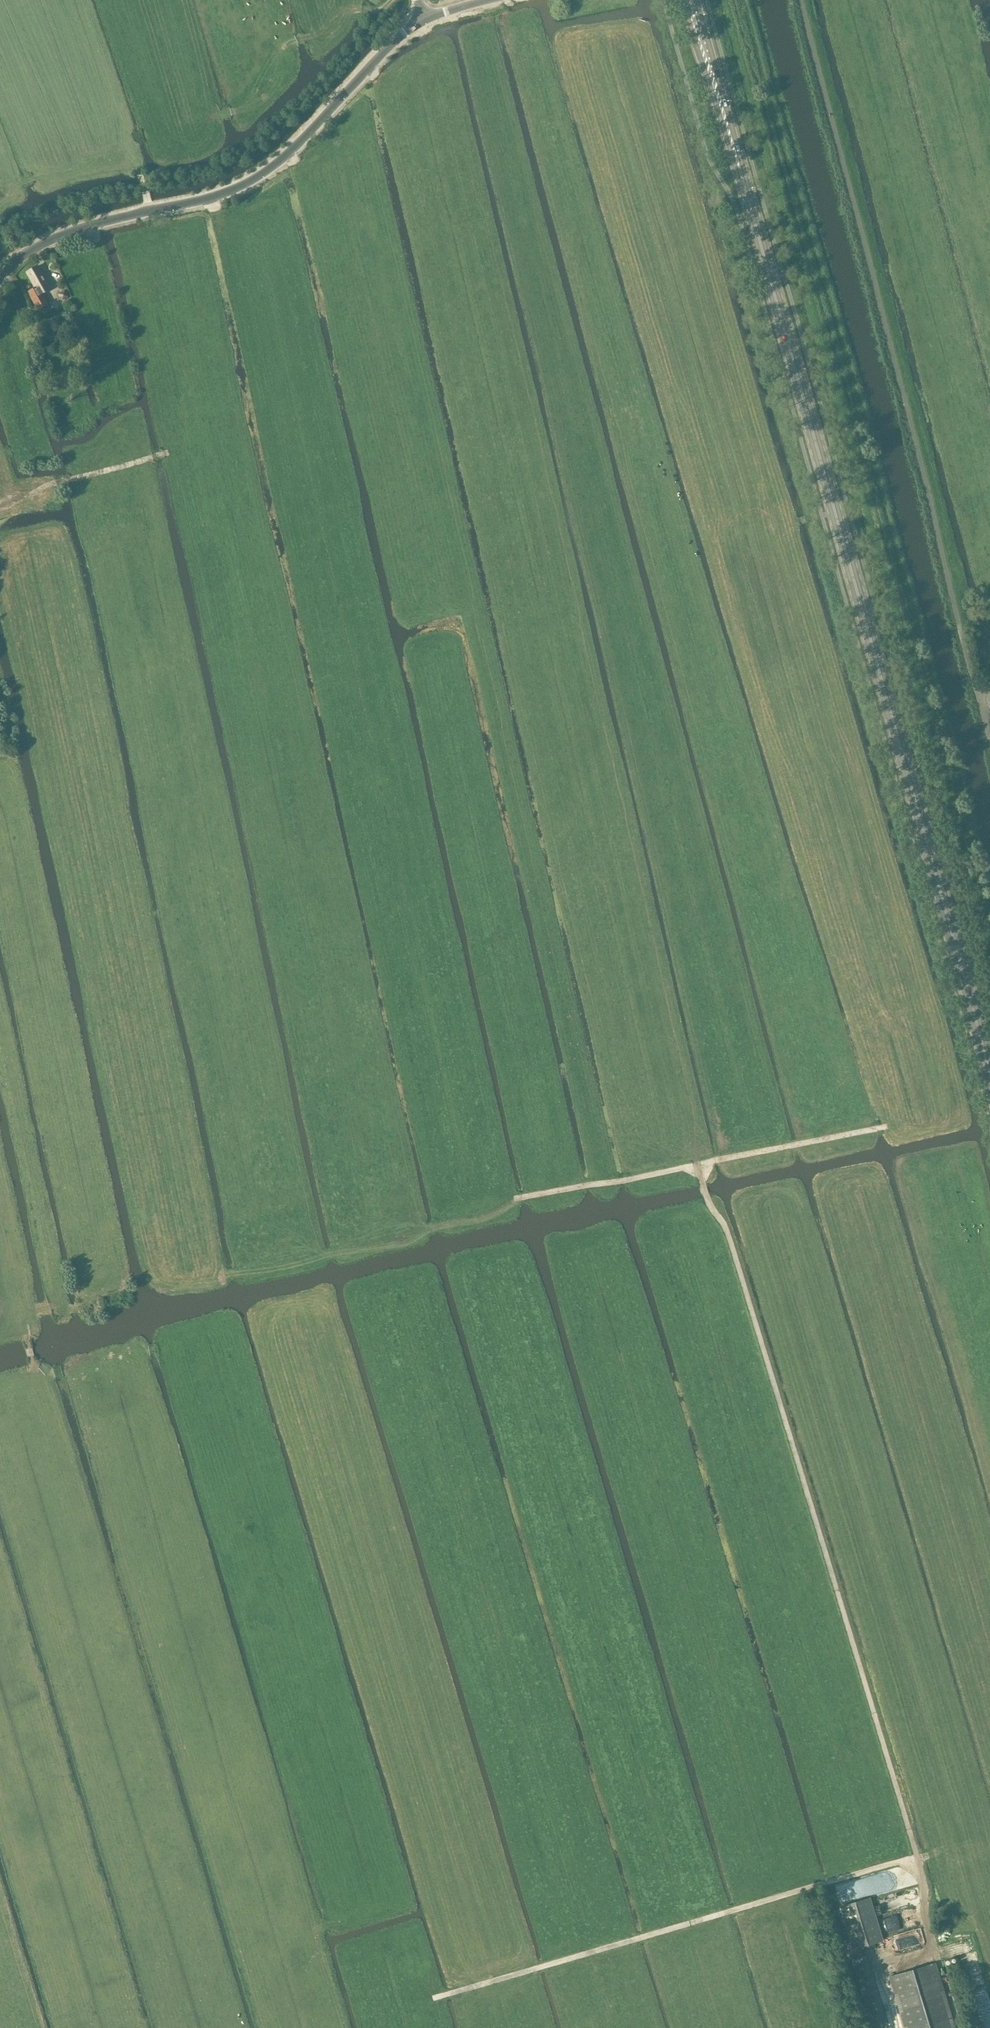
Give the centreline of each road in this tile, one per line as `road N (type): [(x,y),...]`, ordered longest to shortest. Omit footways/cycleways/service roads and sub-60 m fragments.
road 1 (primary): [(989,1075),(690,0)]
road 2 (track): [(937,1952),(917,1857),(725,1232),(697,1165)]
road 3 (unclassified): [(988,736),(800,0)]
road 4 (tertiary): [(0,280),(50,241),(207,200),(272,168),(424,18)]
road 5 (track): [(436,1997),(917,1857)]
road 6 (track): [(514,1200),(885,1127)]
road 7 (track): [(134,139),(237,111),(290,42),(319,34),(347,10),(382,10)]
road 8 (track): [(0,200),(35,176),(134,139),(150,211)]

